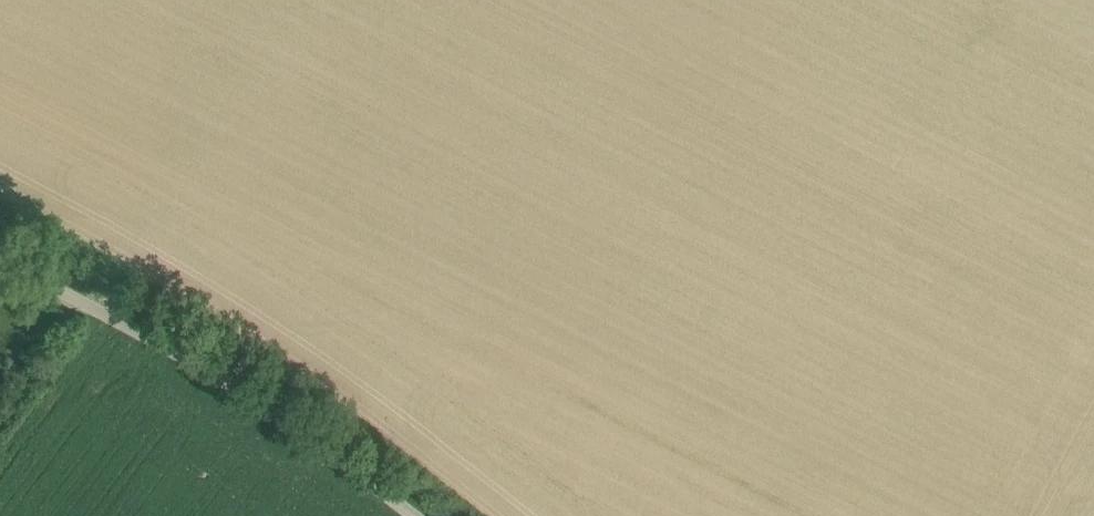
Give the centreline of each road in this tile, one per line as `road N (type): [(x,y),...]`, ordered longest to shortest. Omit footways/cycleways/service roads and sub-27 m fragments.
road 1 (unclassified): [(0,260),(198,365),(292,423),(414,515)]

